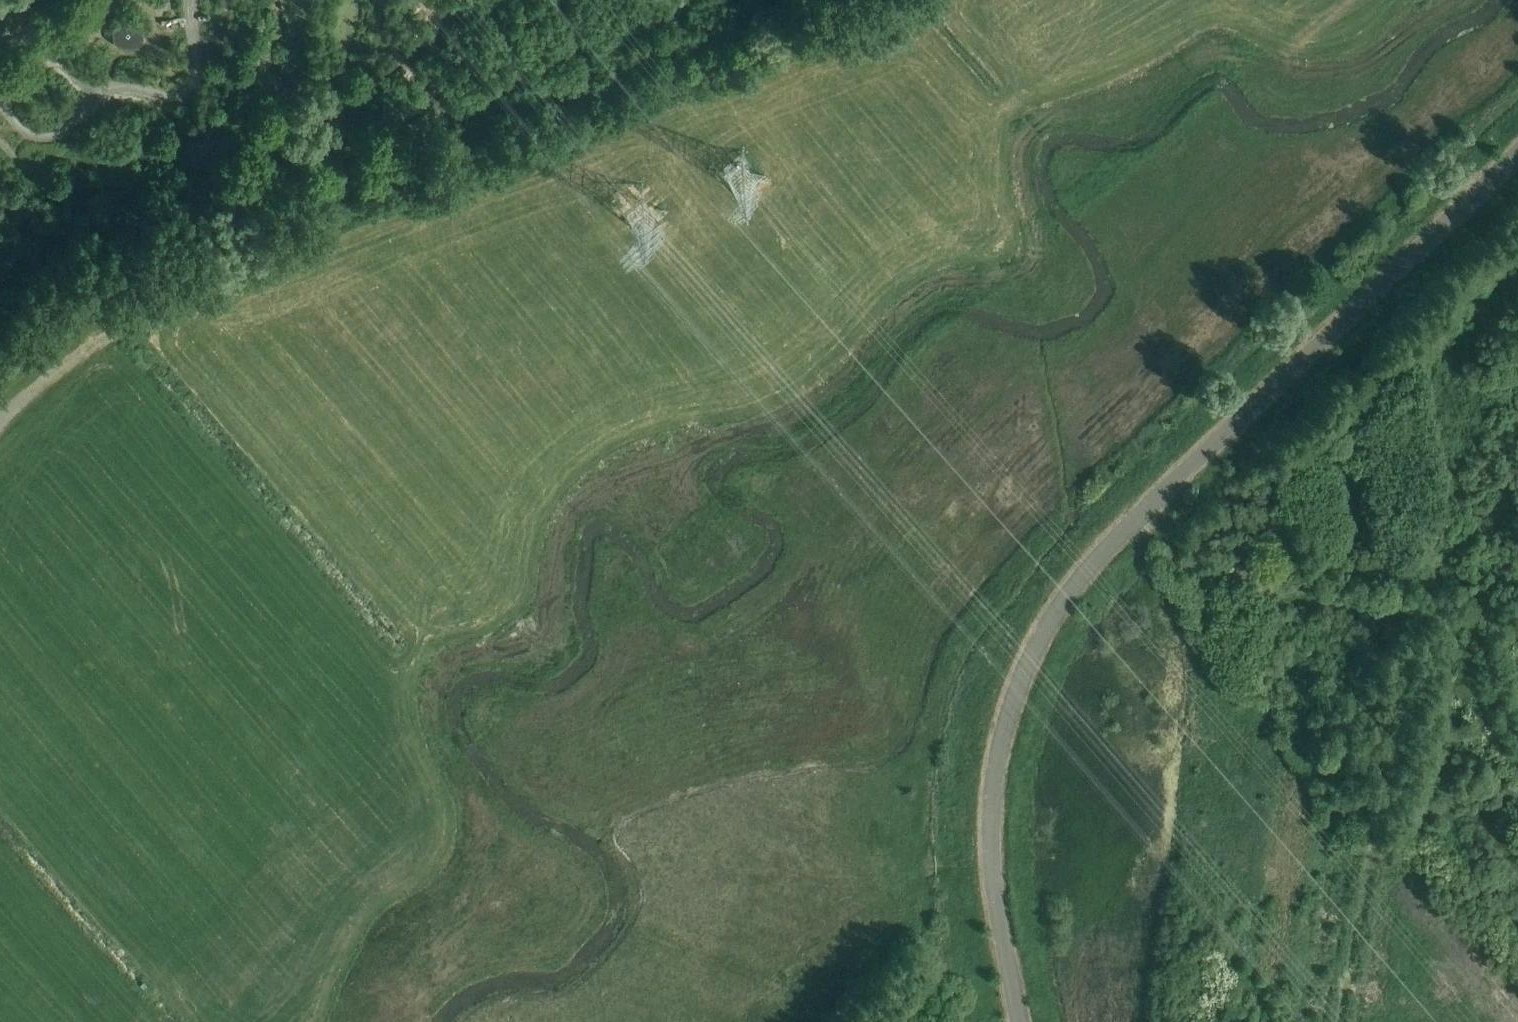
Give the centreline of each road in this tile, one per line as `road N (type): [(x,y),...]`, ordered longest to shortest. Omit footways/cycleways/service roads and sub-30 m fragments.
road 1 (unclassified): [(1517,160),(1104,553),(1031,656),(1005,725),(992,809),(996,898),(1020,1021)]
road 2 (track): [(1517,723),(1484,622),(1199,568),(1147,516)]

